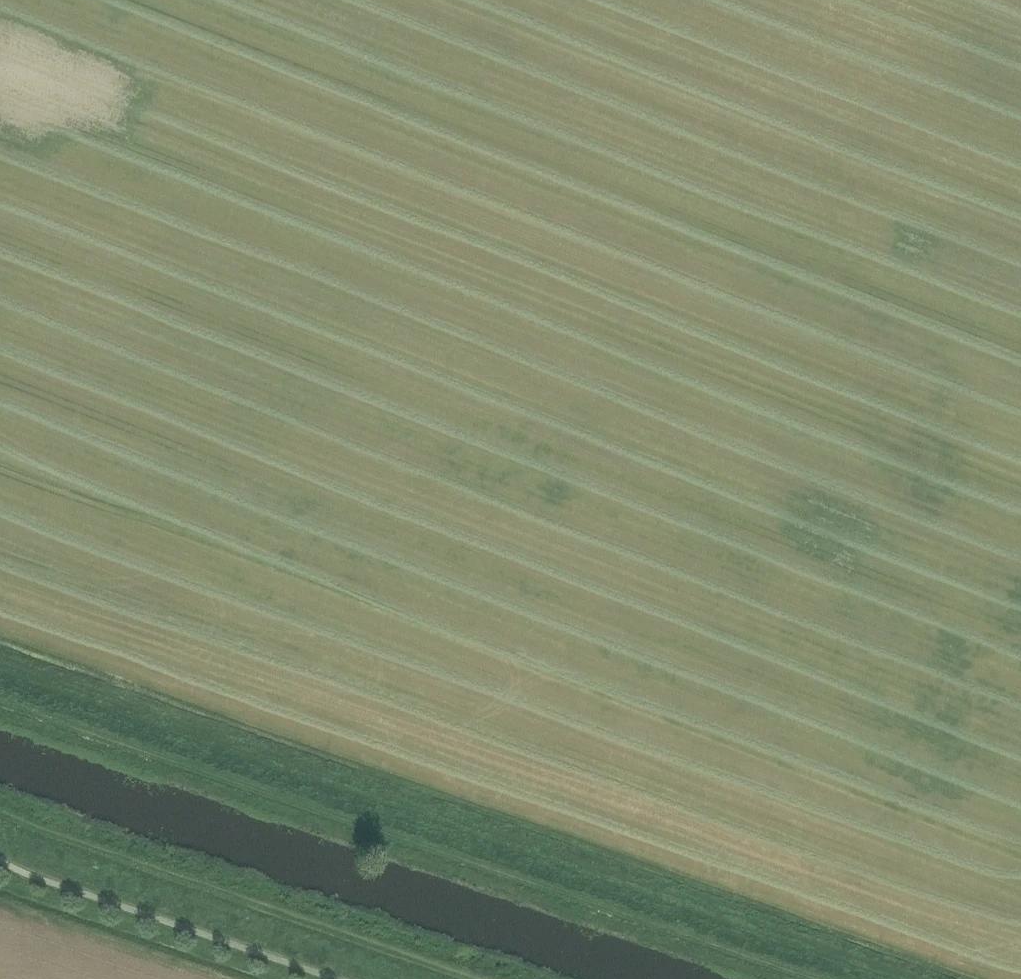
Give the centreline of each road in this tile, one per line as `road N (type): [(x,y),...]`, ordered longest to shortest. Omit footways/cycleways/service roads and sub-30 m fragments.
road 1 (track): [(796,978),(0,707)]

